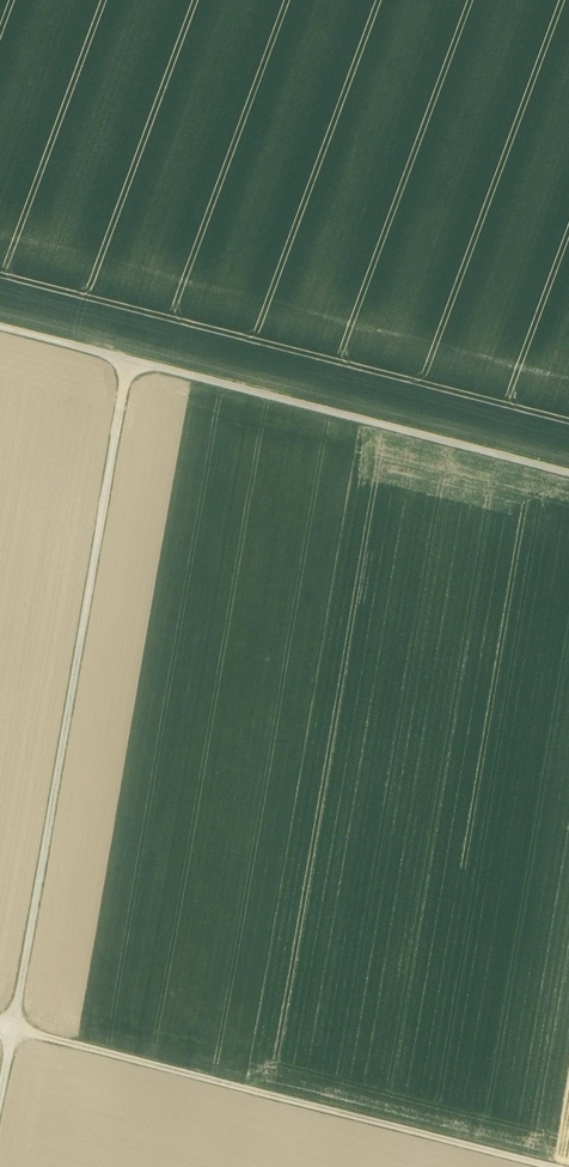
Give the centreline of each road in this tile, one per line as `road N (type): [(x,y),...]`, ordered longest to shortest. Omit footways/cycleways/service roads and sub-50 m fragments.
road 1 (track): [(127,362),(0,1100)]
road 2 (track): [(568,476),(0,330)]
road 3 (track): [(541,1166),(0,1026)]

